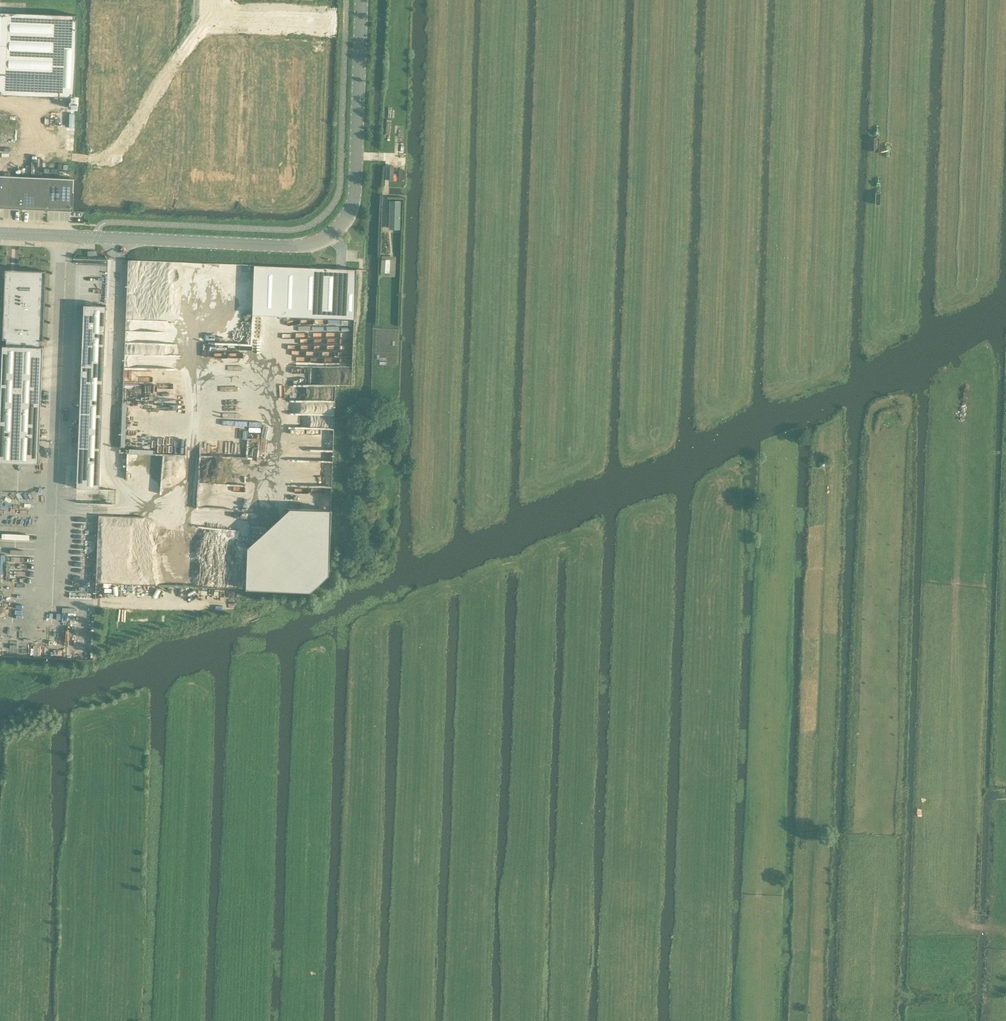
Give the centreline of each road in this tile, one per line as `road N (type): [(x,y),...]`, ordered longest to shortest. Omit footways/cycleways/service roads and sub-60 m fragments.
road 1 (tertiary): [(0,233),(299,246),(326,238),(343,225),(355,189),(360,27)]
road 2 (unclassified): [(213,0),(212,22),(360,27)]

